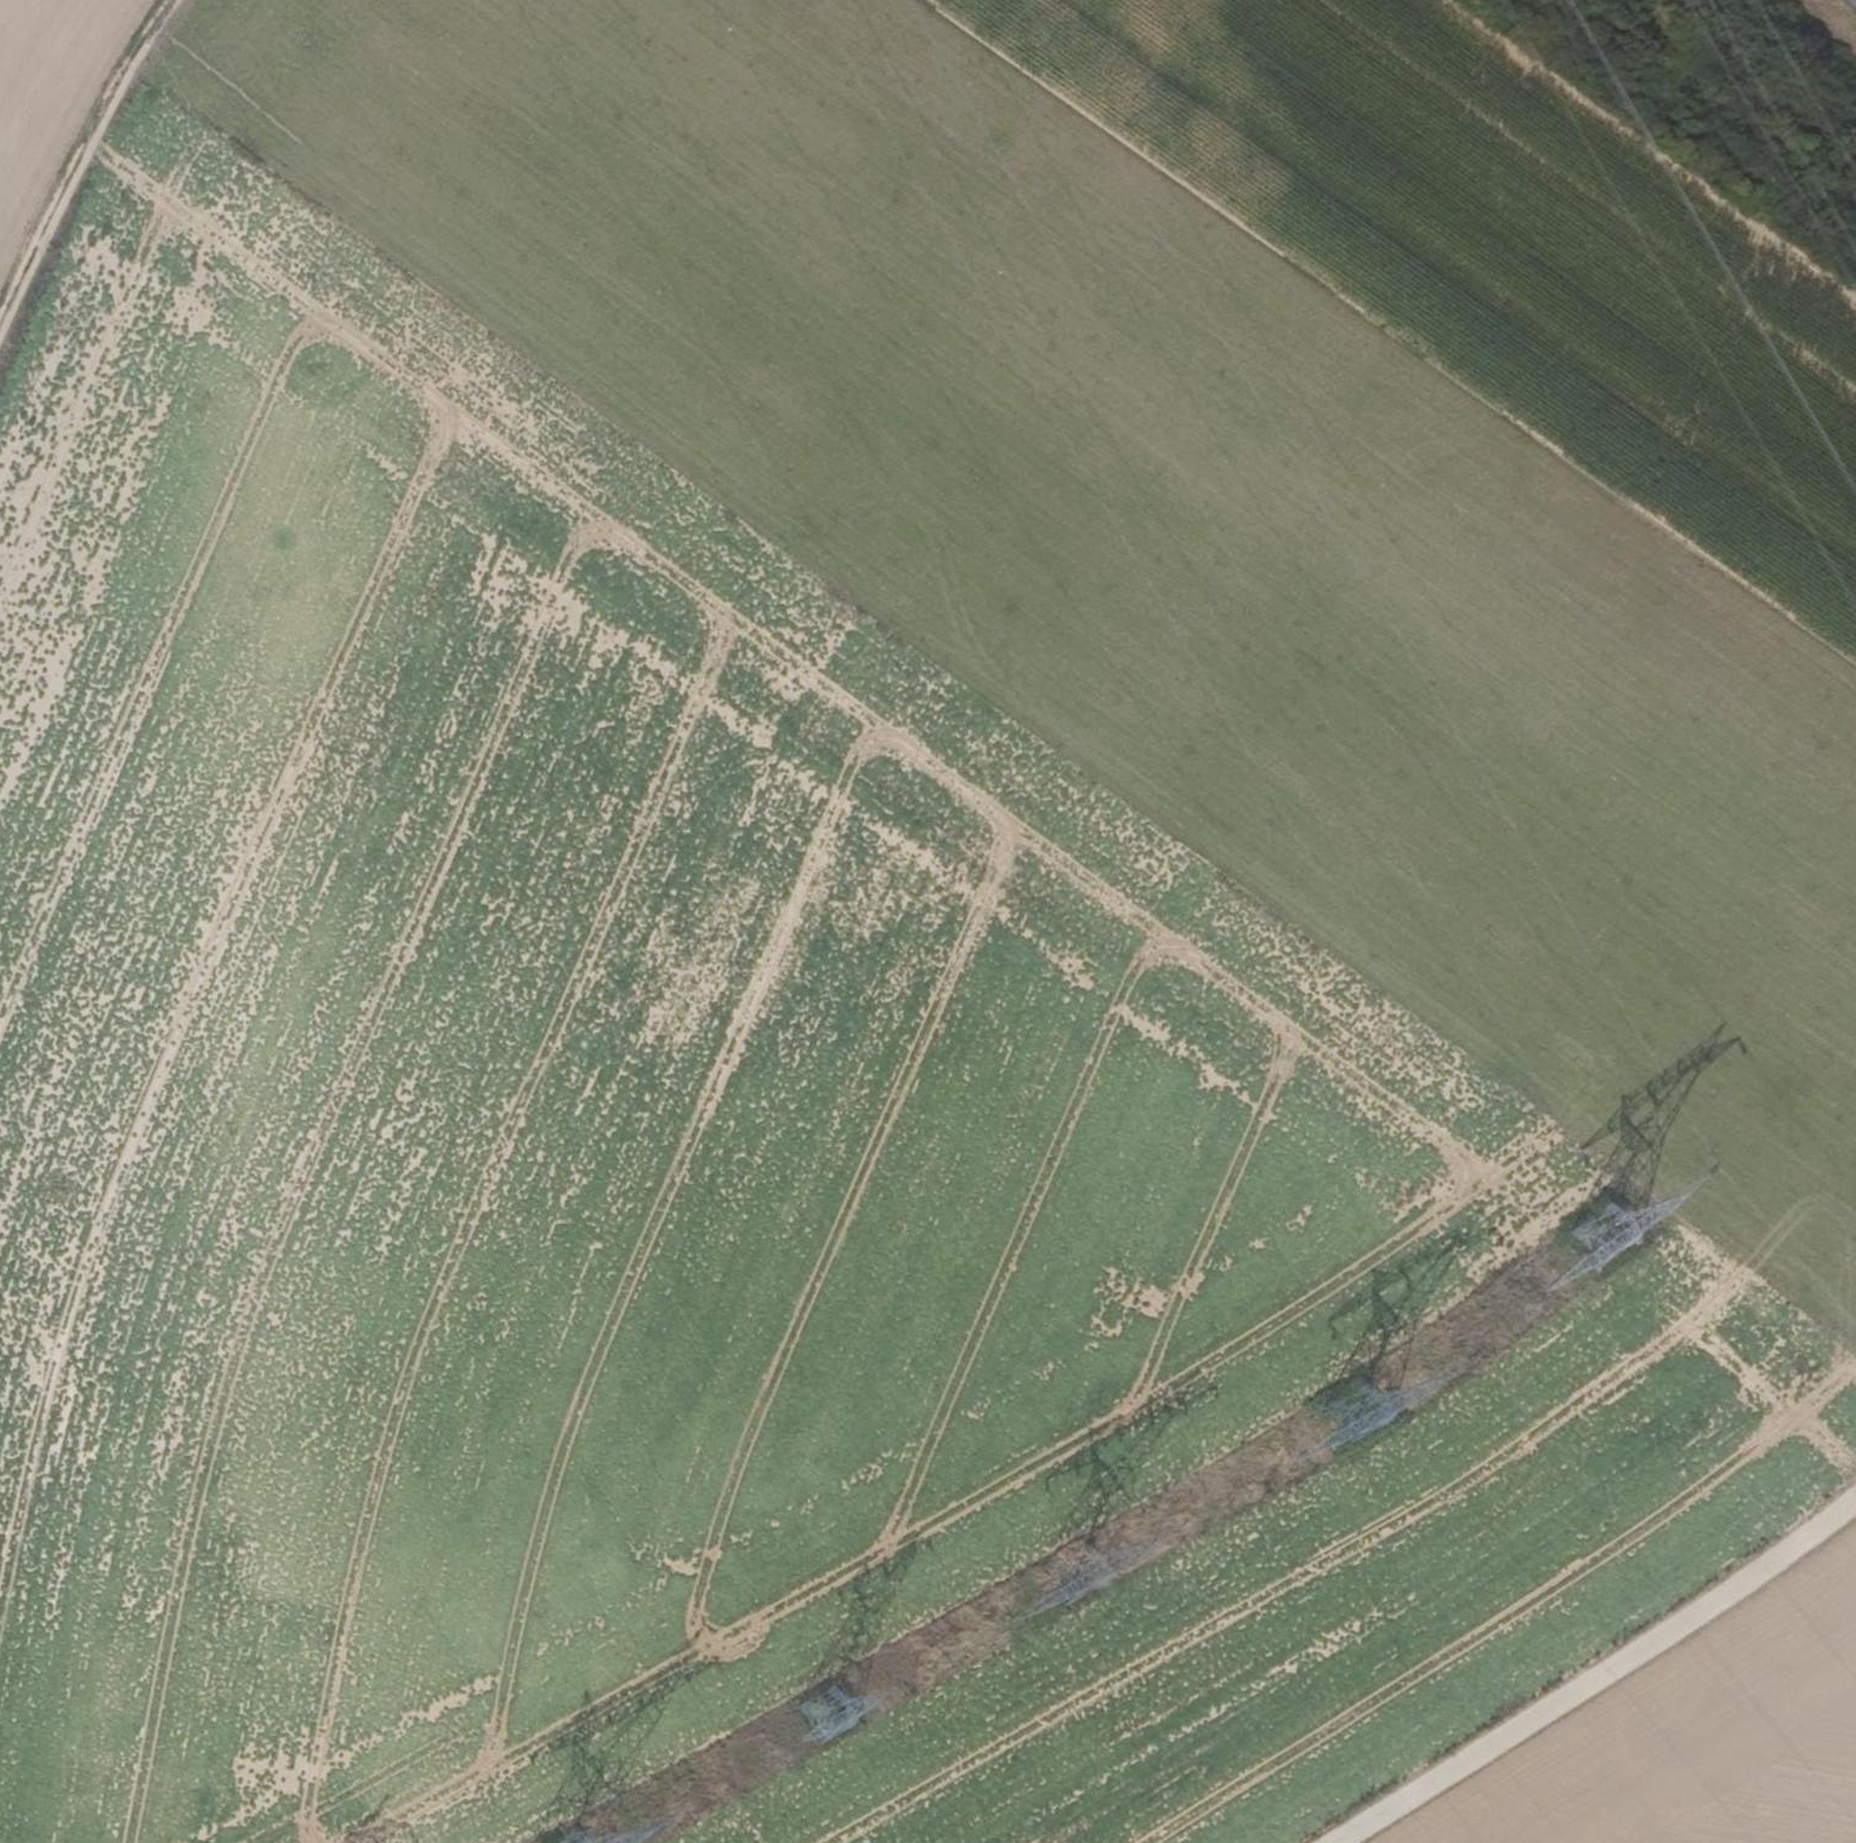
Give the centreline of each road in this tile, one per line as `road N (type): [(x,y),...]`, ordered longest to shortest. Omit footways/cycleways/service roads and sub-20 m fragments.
road 1 (track): [(1337,1842),(1855,1503)]
road 2 (track): [(0,344),(137,61),(184,0)]

